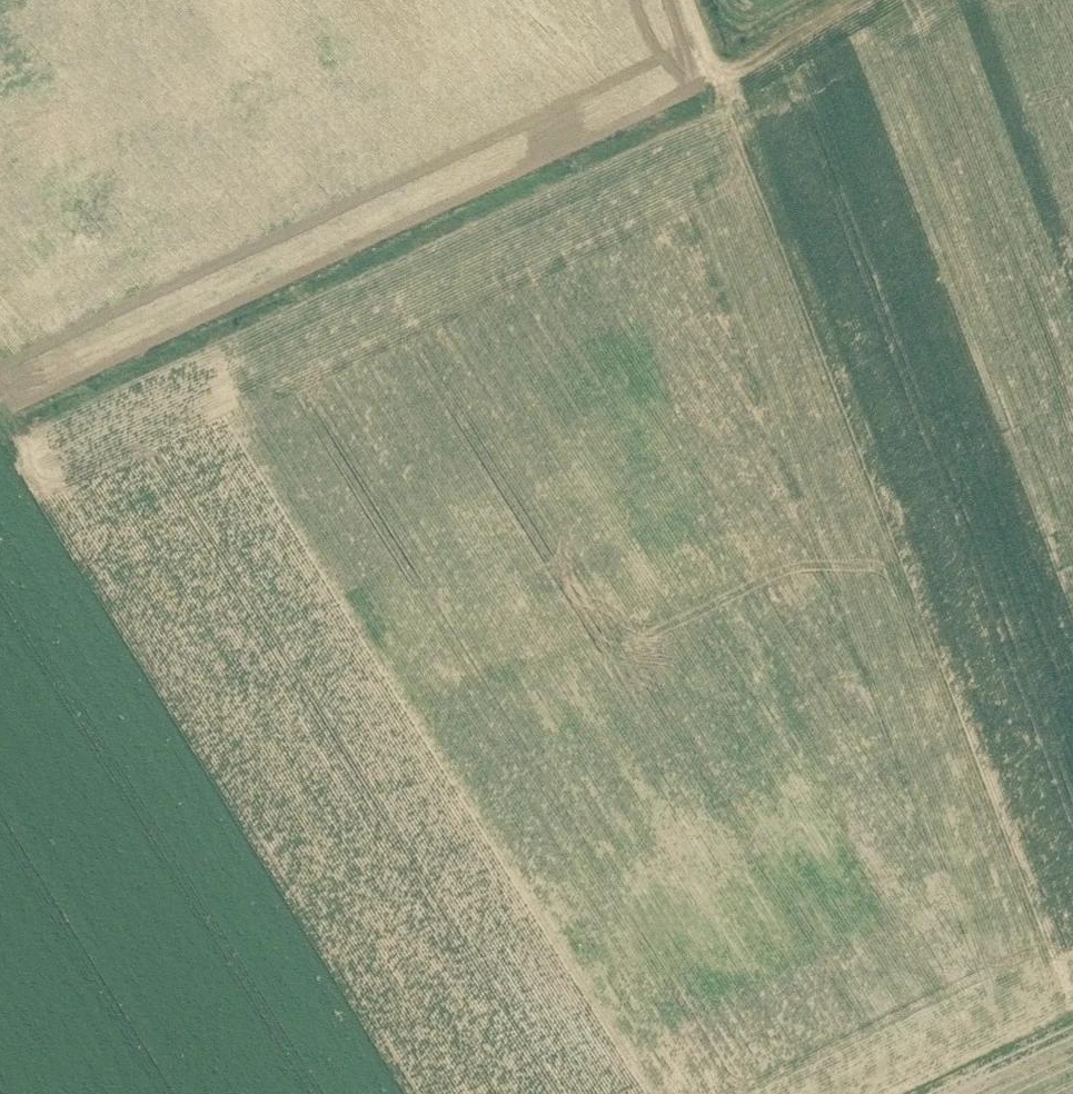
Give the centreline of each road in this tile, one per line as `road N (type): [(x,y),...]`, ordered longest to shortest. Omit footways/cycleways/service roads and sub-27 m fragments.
road 1 (track): [(768,238),(767,201),(693,0)]

